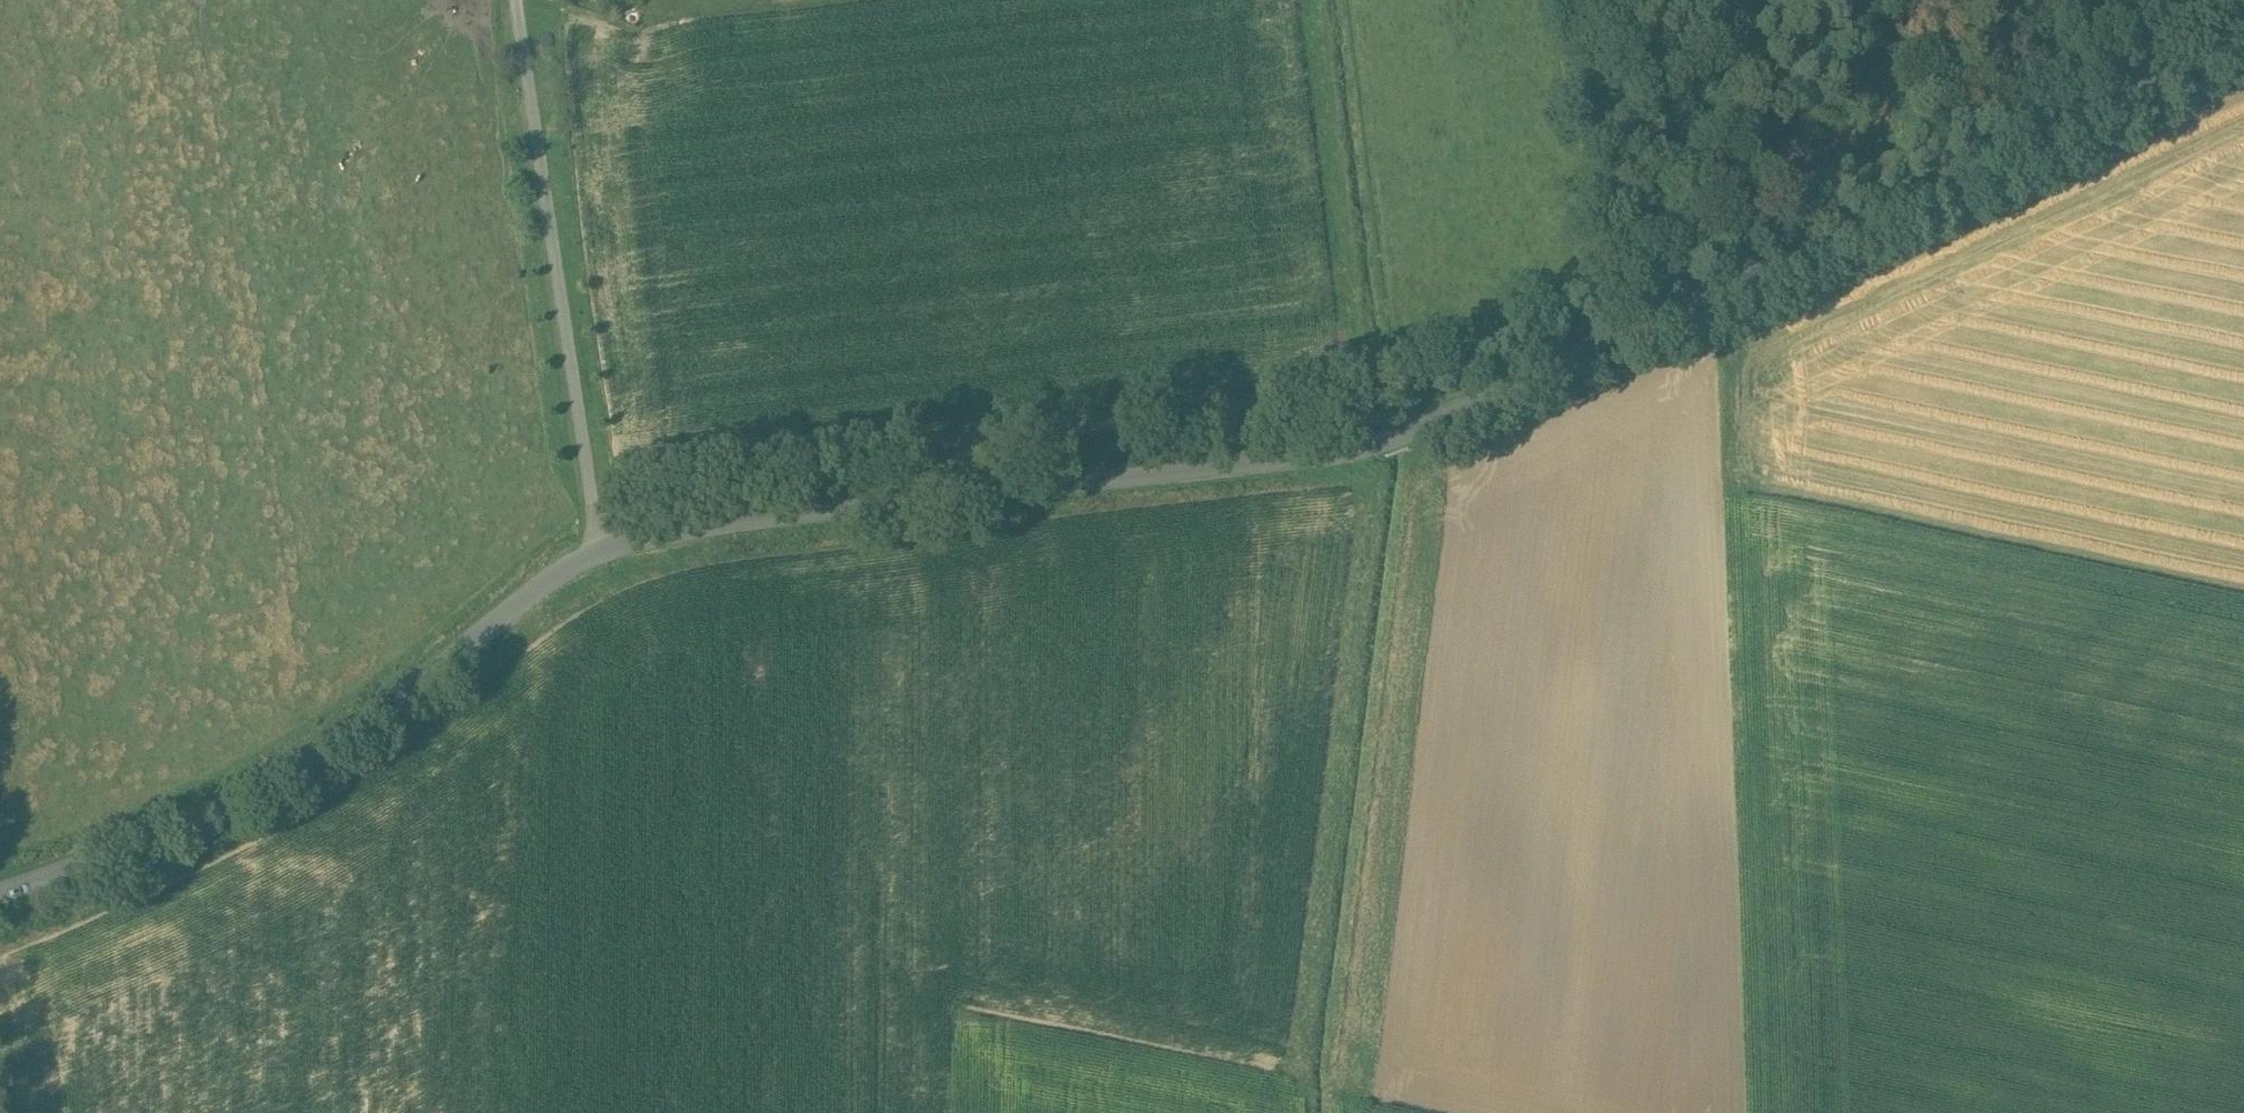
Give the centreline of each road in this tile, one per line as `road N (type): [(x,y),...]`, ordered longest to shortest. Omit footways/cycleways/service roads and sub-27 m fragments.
road 1 (unclassified): [(0,888),(243,800),(601,546),(650,525),(1381,442),(2243,40)]

